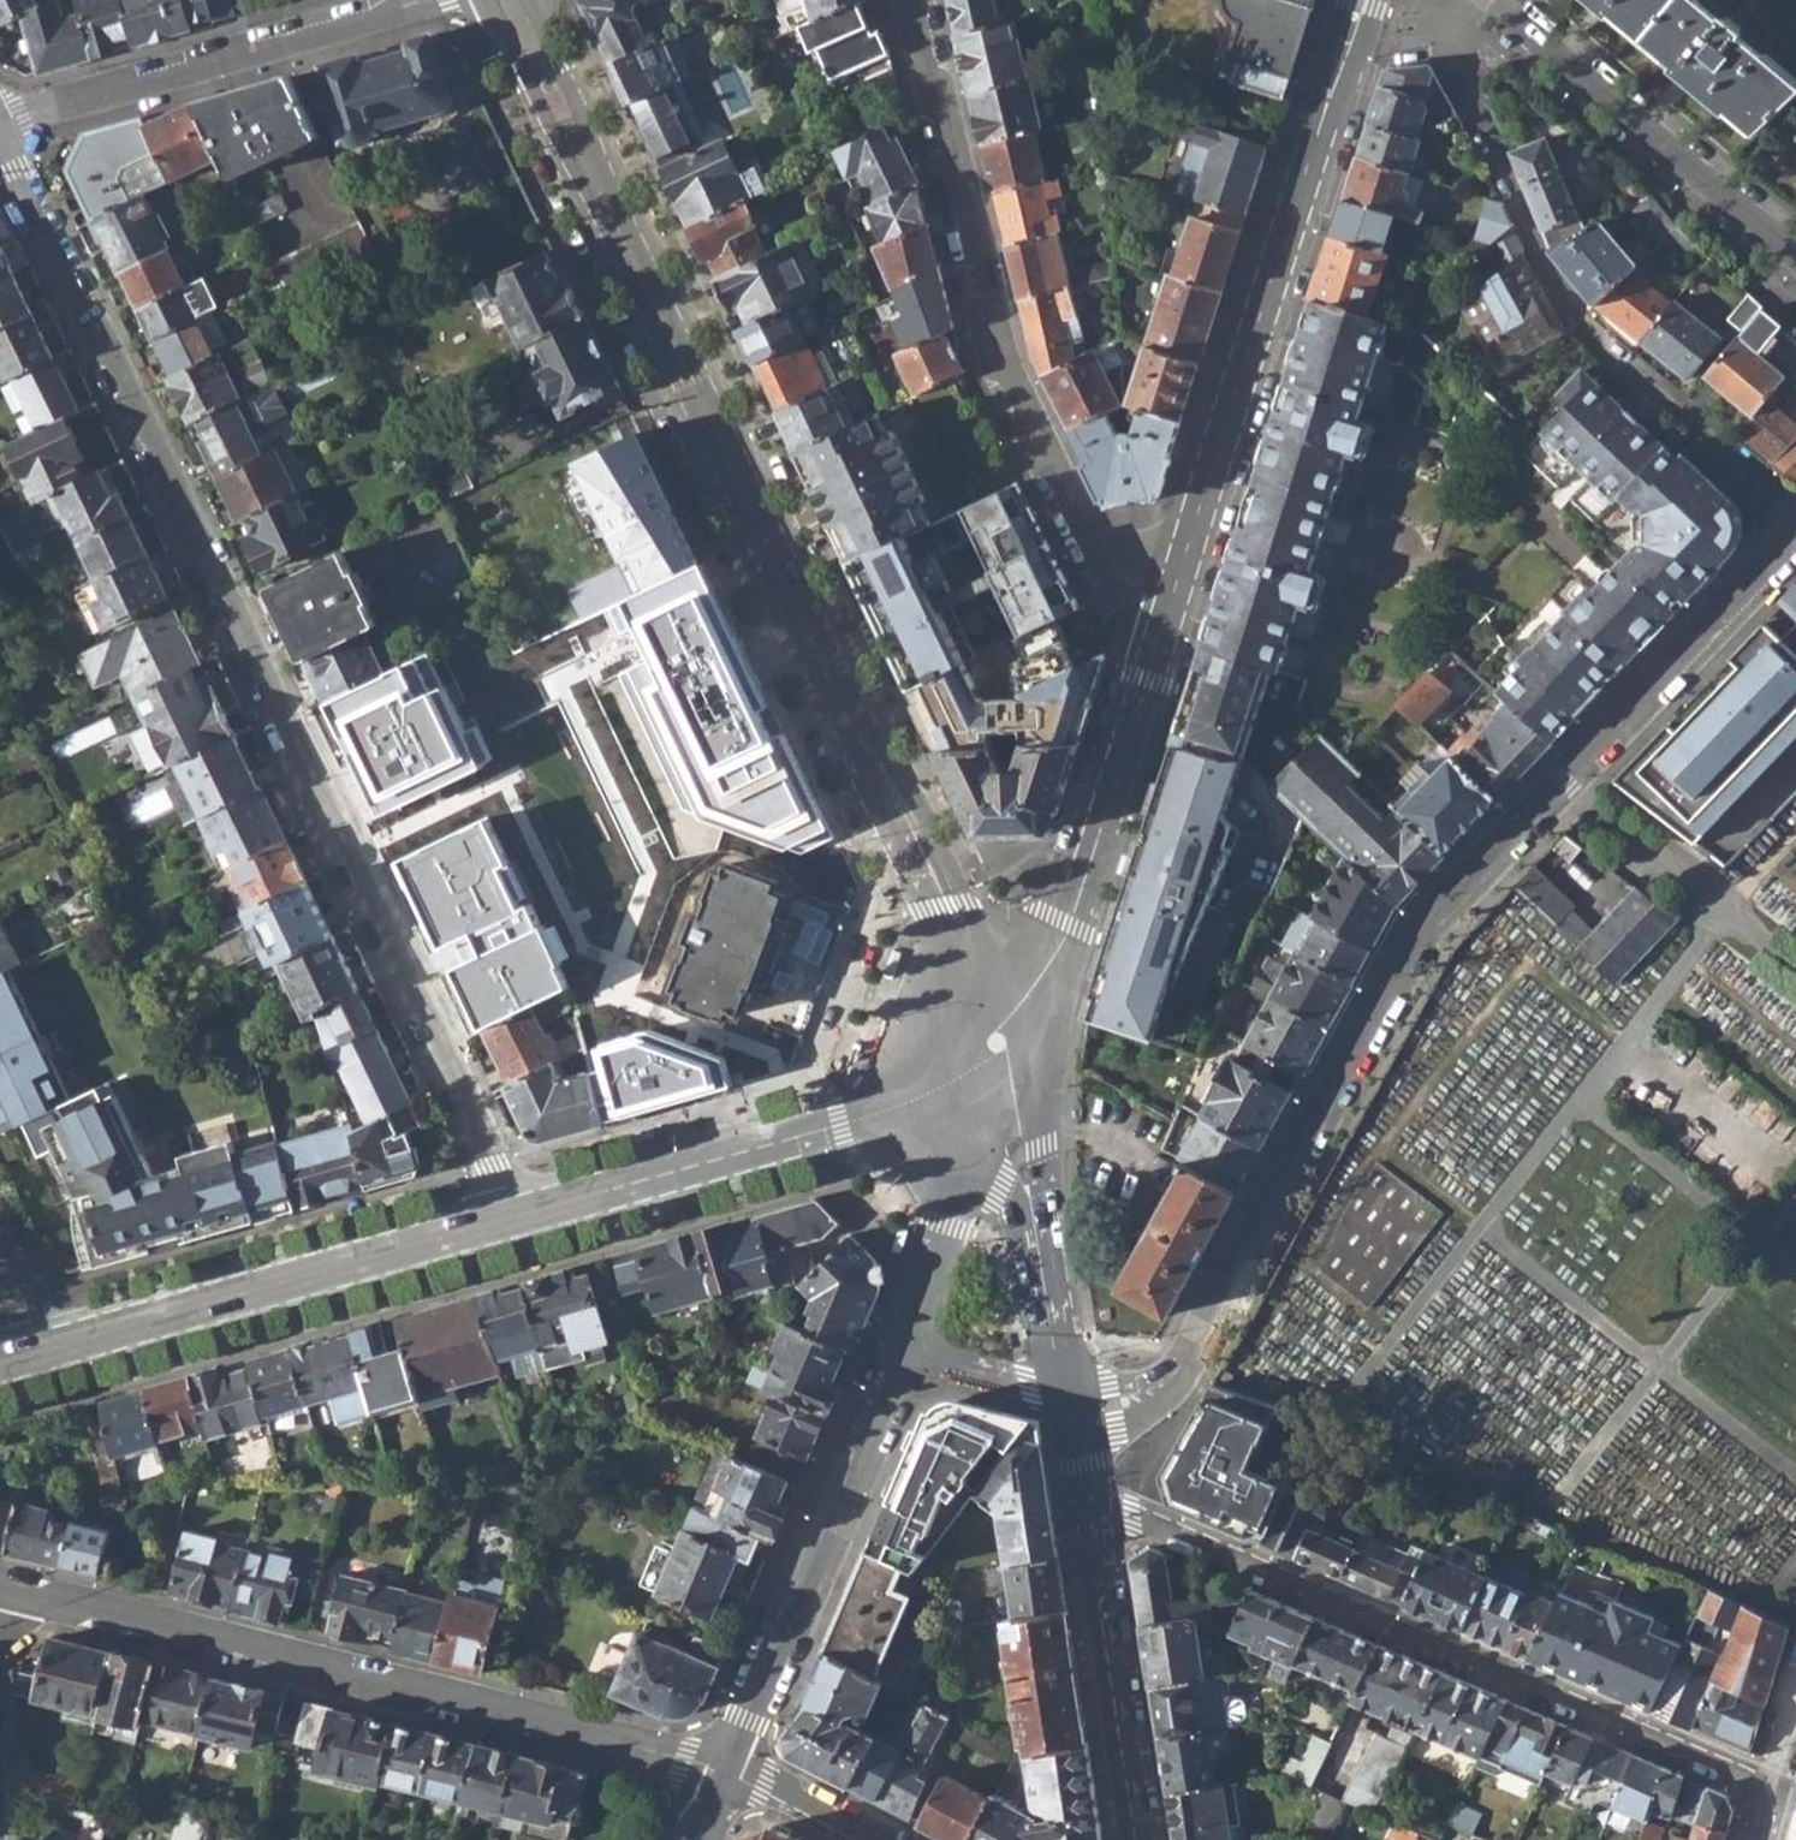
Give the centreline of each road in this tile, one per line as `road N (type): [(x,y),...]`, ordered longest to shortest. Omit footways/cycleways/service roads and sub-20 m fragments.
road 1 (residential): [(0,137),(517,1216)]
road 2 (residential): [(1795,537),(1426,924),(1182,1364),(1141,1397),(1111,1404),(1071,1398)]
road 3 (secondary): [(510,0),(965,935)]
road 4 (residential): [(1091,1507),(1133,1514),(1719,1763),(1758,1796),(1756,1839)]
road 5 (residential): [(0,1586),(728,1768)]
road 6 (residential): [(1167,617),(1119,581),(1014,385),(969,241),(915,0)]
road 7 (residential): [(1360,0),(1167,617)]
road 8 (residential): [(1795,504),(1563,308),(1451,70),(1480,0)]
road 9 (secondary): [(517,1216),(42,1351)]
road 10 (secondary): [(903,1350),(728,1768)]
road 11 (residential): [(0,118),(423,0)]
road 12 (residential): [(1795,257),(1489,0)]
road 13 (secondary): [(886,1104),(517,1216)]
road 14 (residential): [(1167,617),(1063,942)]
road 15 (secondary): [(1141,1839),(1091,1507)]
road 16 (secondary): [(969,1138),(903,1350)]
road 17 (secondary): [(1053,1307),(1013,1199),(969,1138)]
road 18 (secondary): [(965,935),(886,1104)]
road 19 (secondary): [(1053,1307),(1039,1125)]
road 20 (residential): [(903,1350),(1071,1398)]
road 21 (residential): [(876,1839),(728,1768)]
road 22 (residential): [(1039,1125),(1052,972)]
road 23 (secondary): [(998,1043),(886,1104)]
road 24 (residential): [(42,1351),(0,1237)]

